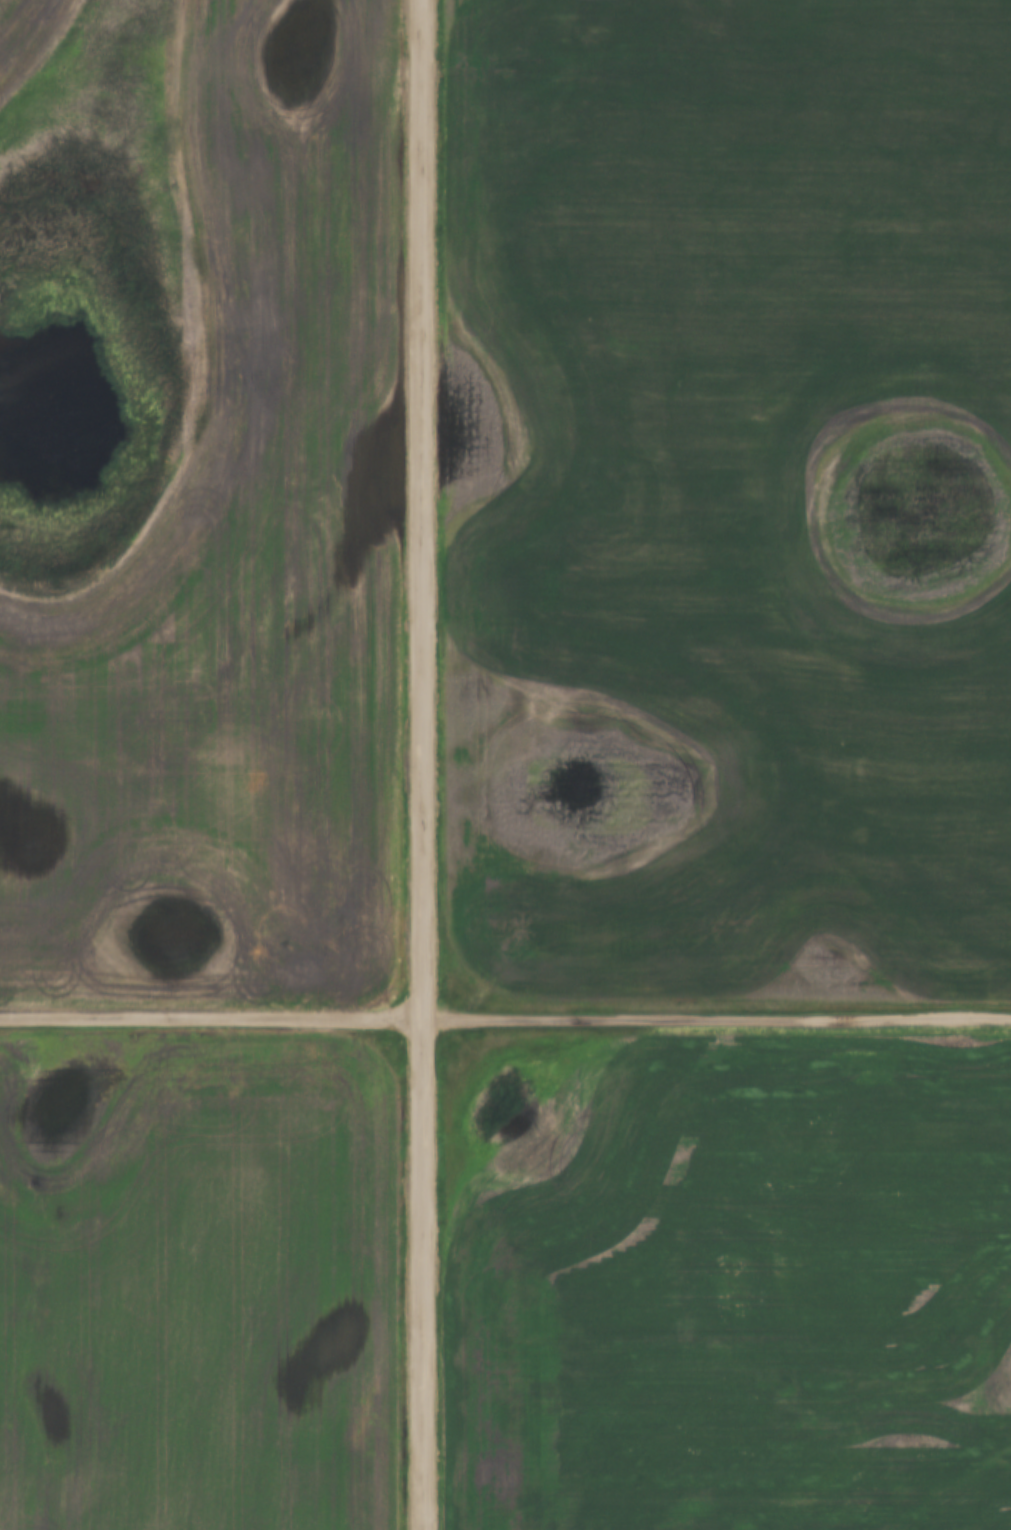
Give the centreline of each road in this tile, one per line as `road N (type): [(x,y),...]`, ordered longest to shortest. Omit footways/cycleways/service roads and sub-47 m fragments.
road 1 (tertiary): [(423,1529),(421,0)]
road 2 (residential): [(1010,1019),(0,1016)]

